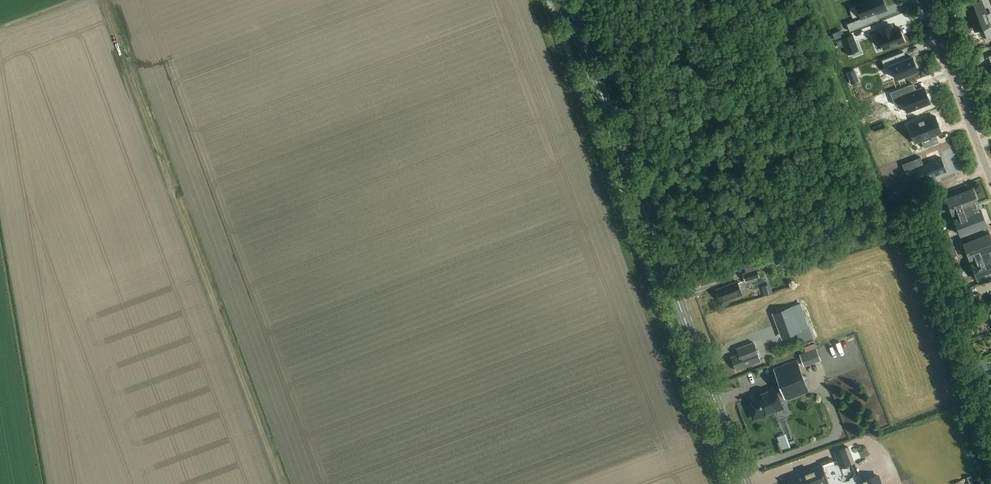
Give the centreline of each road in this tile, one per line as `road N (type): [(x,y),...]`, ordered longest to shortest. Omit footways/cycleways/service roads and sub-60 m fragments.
road 1 (primary): [(745,483),(566,0)]
road 2 (residential): [(921,0),(990,179)]

